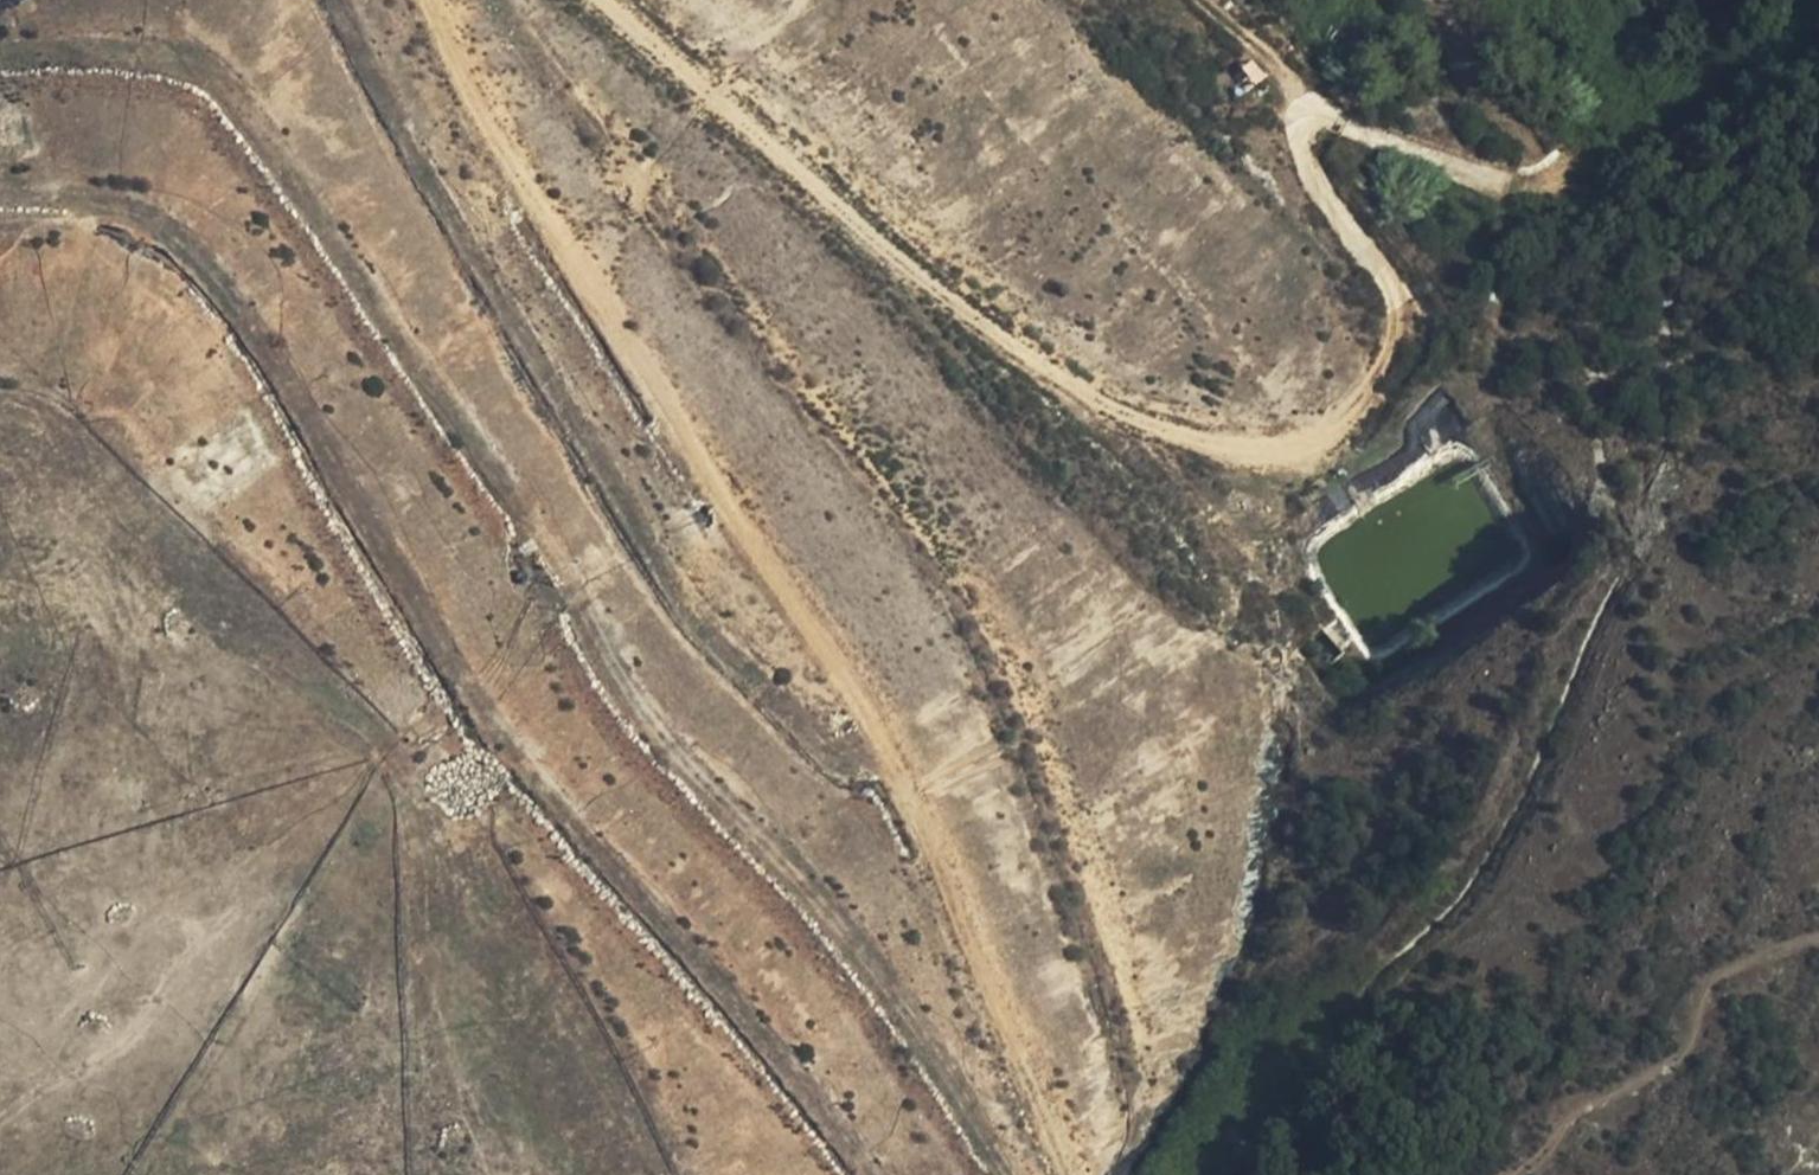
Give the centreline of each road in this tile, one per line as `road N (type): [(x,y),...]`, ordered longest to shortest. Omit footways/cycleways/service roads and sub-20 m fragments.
road 1 (track): [(1818,937),(1738,963),(1510,1174)]

